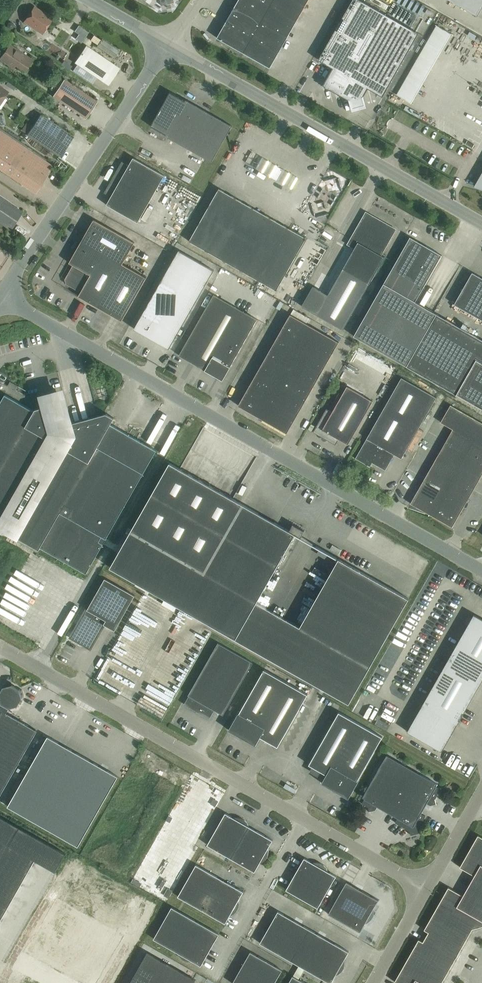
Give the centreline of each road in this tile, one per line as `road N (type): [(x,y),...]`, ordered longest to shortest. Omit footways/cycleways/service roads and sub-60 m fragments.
road 1 (unclassified): [(481,571),(1,296)]
road 2 (unclassified): [(428,890),(0,648)]
road 3 (unclassified): [(481,224),(170,47)]
road 4 (unclassified): [(1,296),(170,47)]

